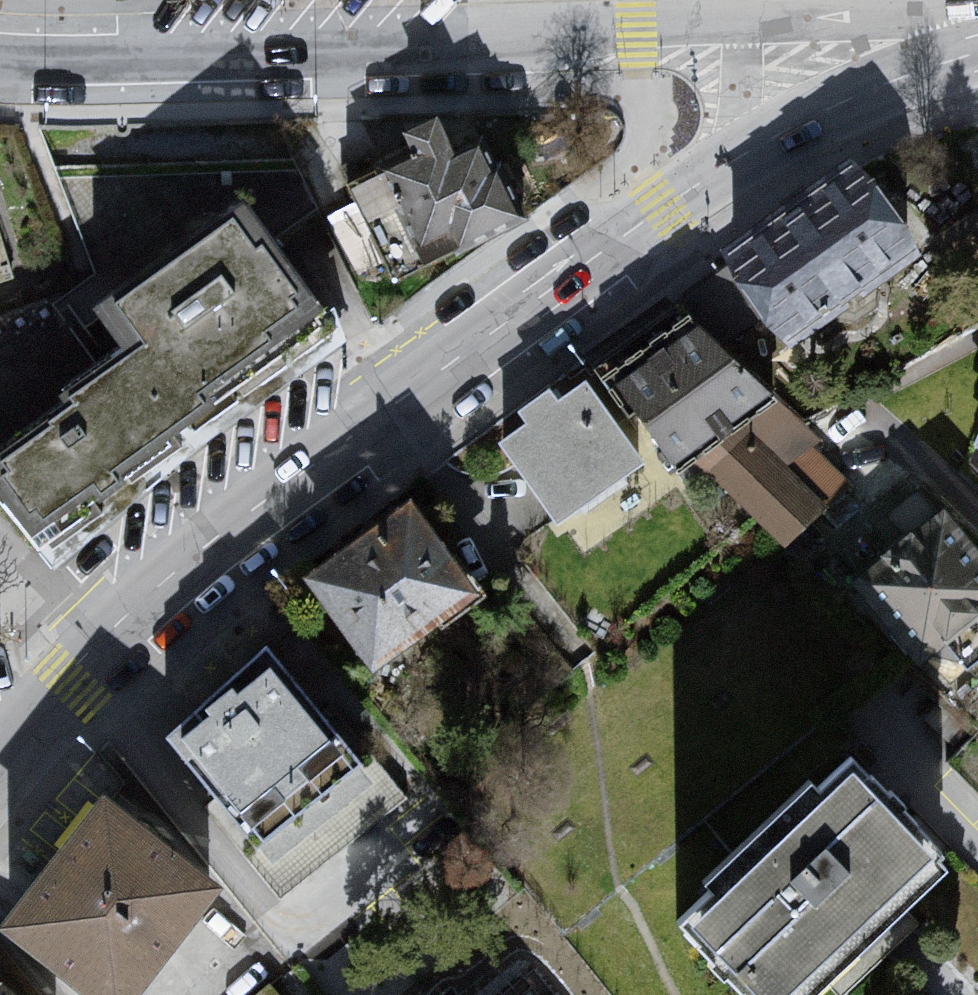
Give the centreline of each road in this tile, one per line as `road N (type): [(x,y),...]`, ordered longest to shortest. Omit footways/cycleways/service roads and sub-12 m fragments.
road 1 (secondary): [(0,757),(66,675),(151,593),(577,270),(797,125),(977,53)]
road 2 (residential): [(0,60),(470,46),(602,24),(977,13)]

